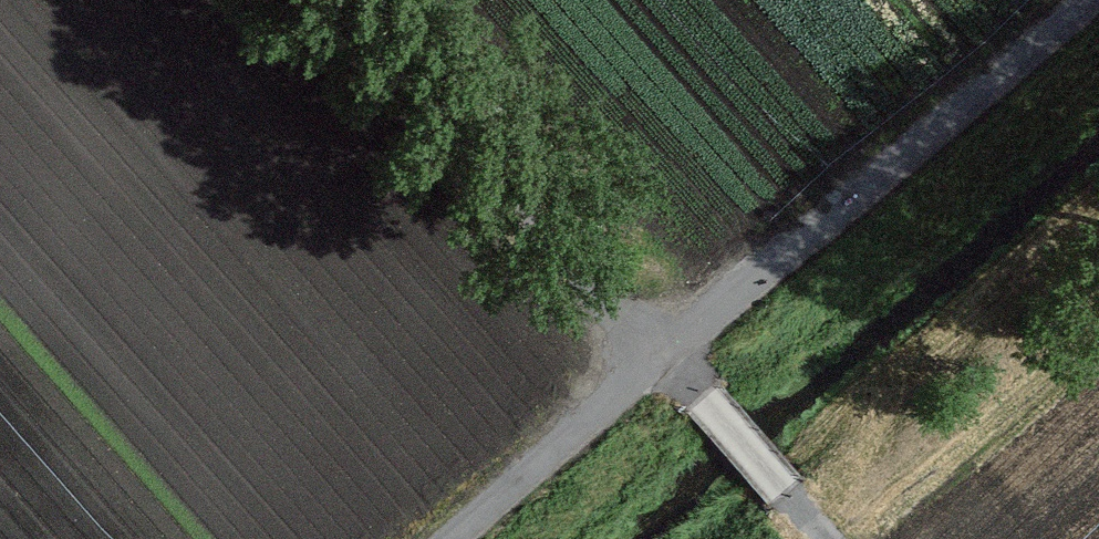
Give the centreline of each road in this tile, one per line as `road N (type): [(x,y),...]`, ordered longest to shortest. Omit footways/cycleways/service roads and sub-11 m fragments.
road 1 (track): [(1077,0),(660,349),(447,538)]
road 2 (track): [(824,538),(660,349),(526,218),(332,0)]

